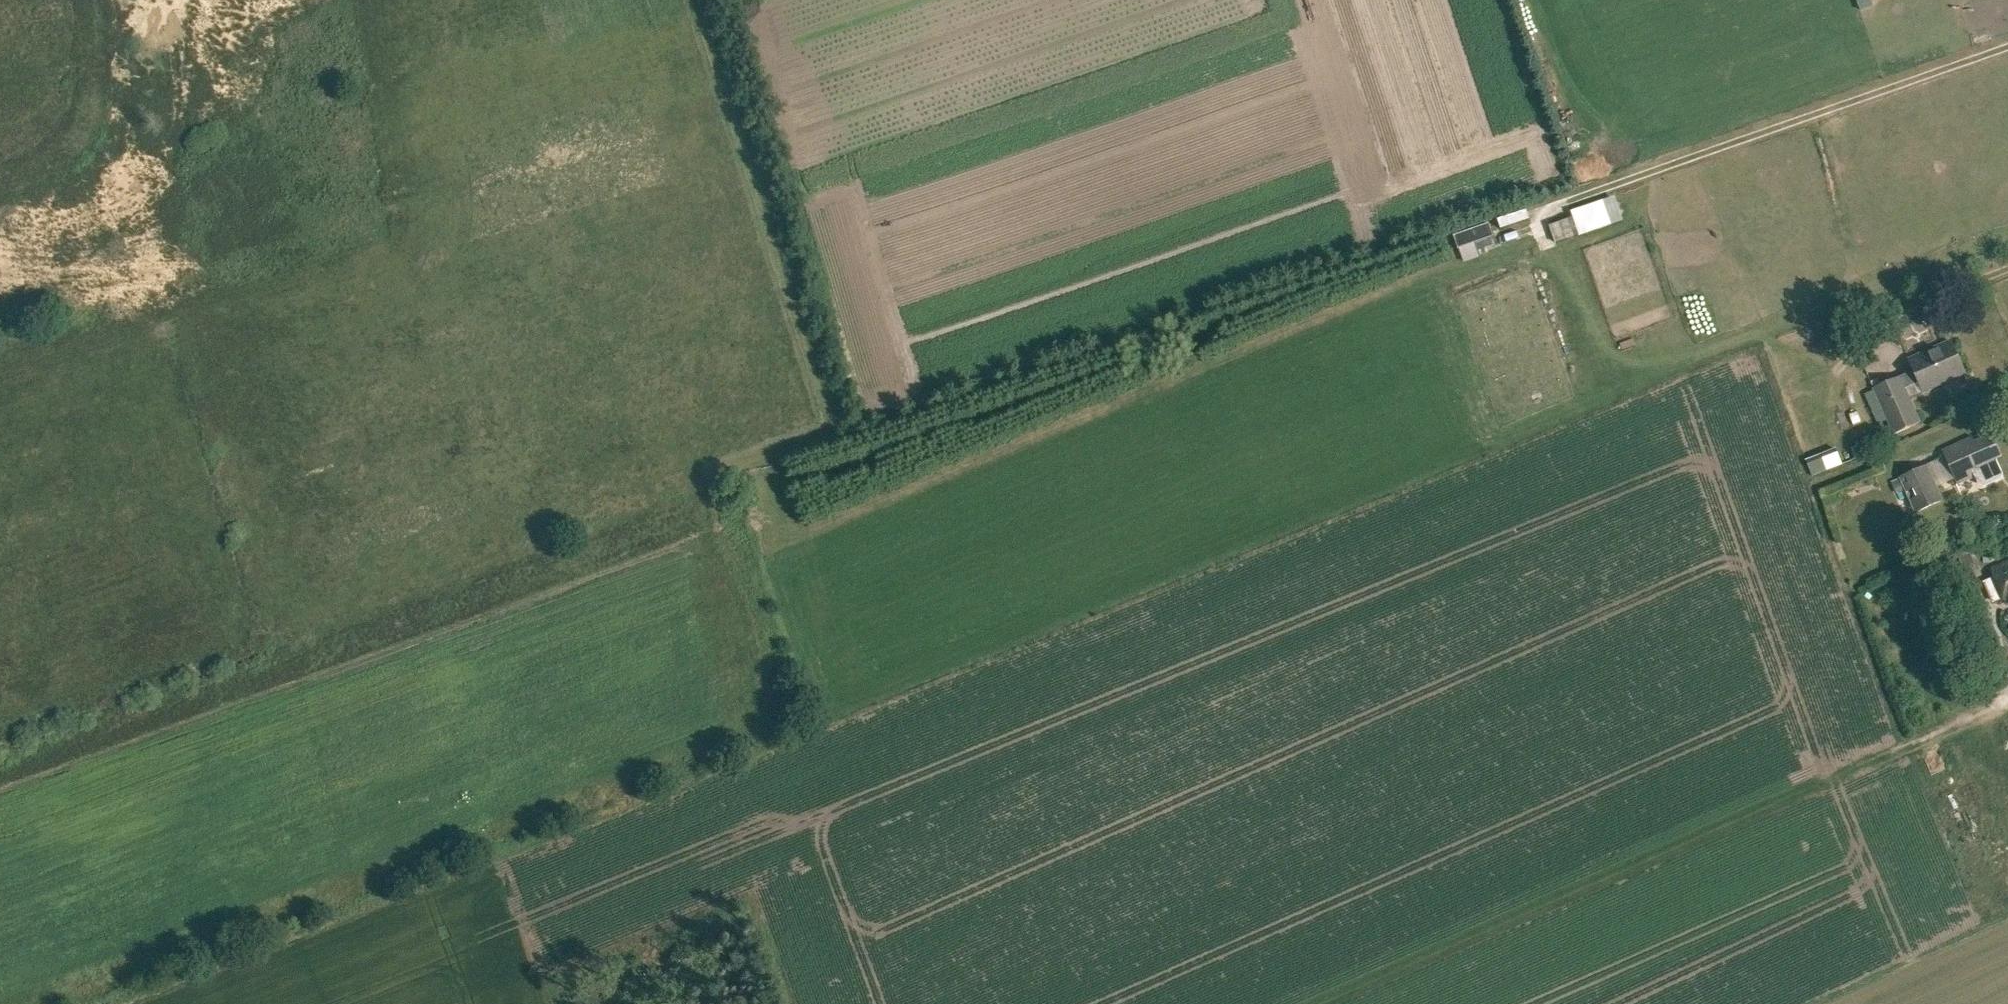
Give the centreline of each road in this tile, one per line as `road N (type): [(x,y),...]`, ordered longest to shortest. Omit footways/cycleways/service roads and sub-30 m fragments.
road 1 (track): [(2007,48),(1548,210)]
road 2 (track): [(2007,703),(1861,763)]
road 3 (track): [(2007,269),(1891,331)]

